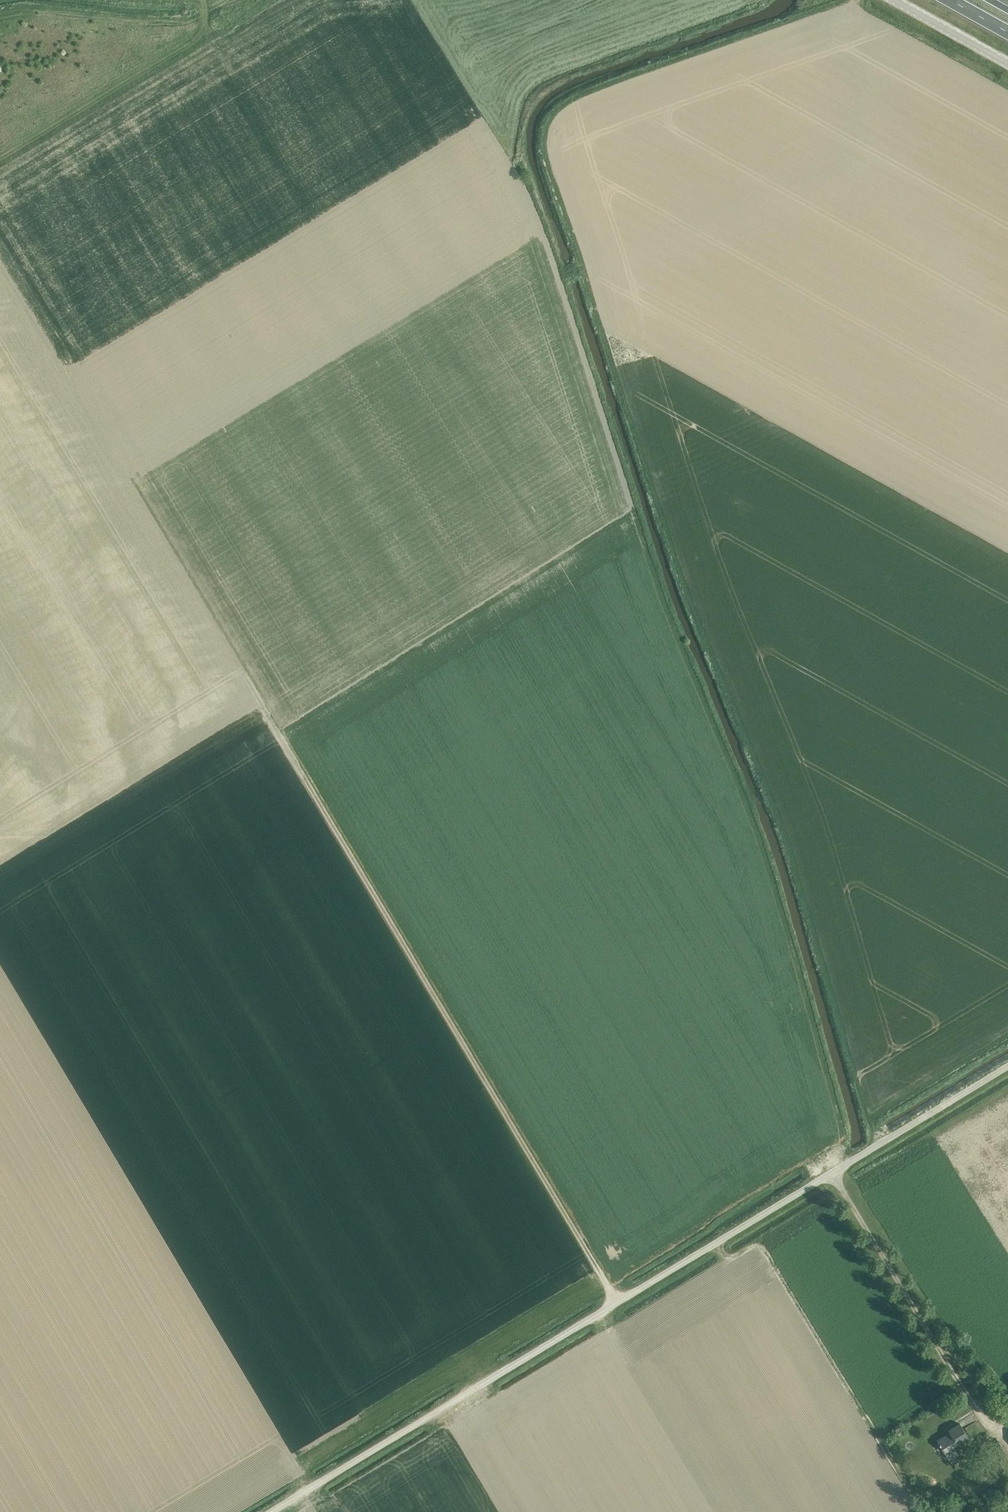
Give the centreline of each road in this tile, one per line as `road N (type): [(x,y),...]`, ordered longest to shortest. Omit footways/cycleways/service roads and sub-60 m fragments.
road 1 (unclassified): [(270,1511),(1007,1066)]
road 2 (unclassified): [(893,0),(1007,64)]

